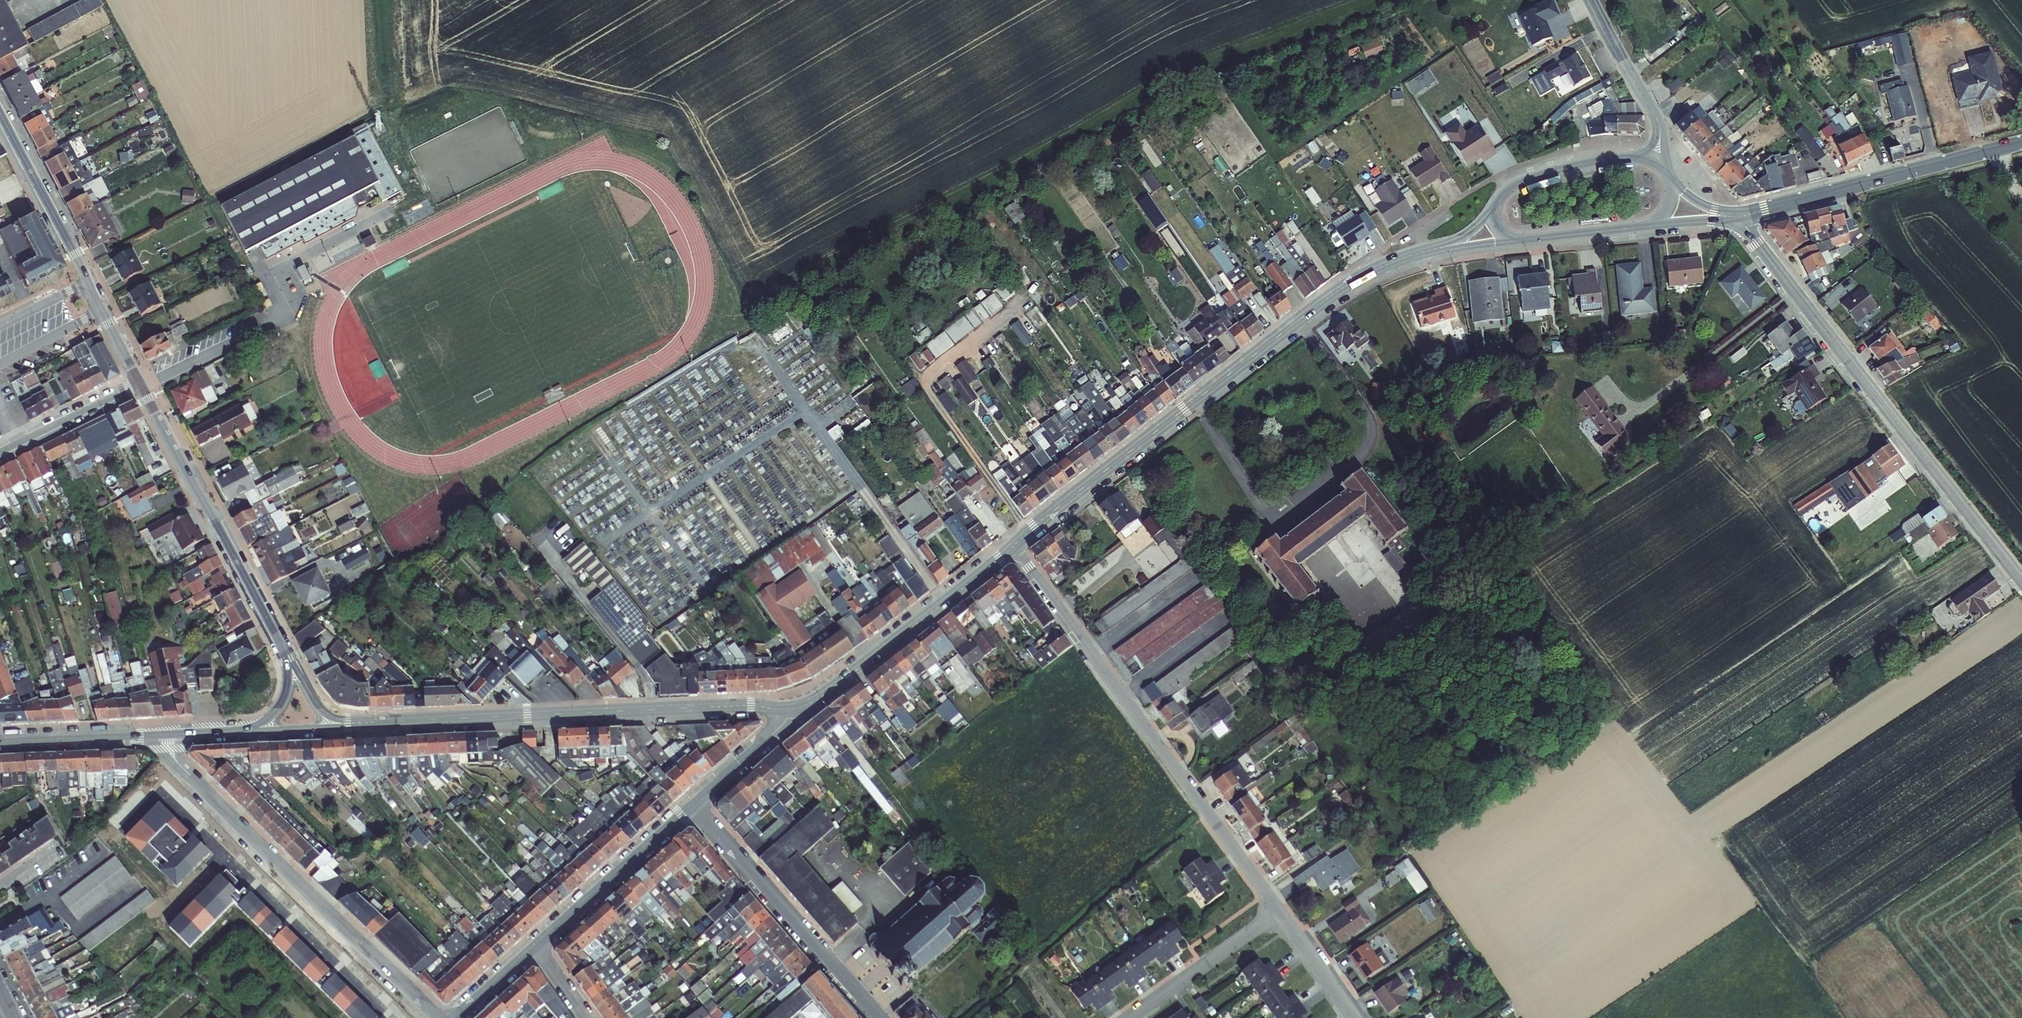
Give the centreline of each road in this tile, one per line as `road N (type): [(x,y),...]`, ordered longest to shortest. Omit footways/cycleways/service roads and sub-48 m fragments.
road 1 (secondary): [(1015,546),(1330,297),(1384,266),(1443,248)]
road 2 (tertiary): [(2021,583),(1736,218)]
road 3 (residential): [(1015,546),(1278,910)]
road 4 (secondary): [(347,724),(792,710)]
road 5 (residential): [(438,1017),(175,760),(167,735)]
road 6 (tertiary): [(290,664),(139,384)]
road 7 (secondary): [(2021,143),(1736,218)]
road 8 (residential): [(694,806),(878,1017)]
road 9 (secondary): [(792,710),(819,699),(1015,546)]
road 10 (residential): [(694,806),(536,946)]
road 11 (tertiary): [(87,281),(0,115)]
road 12 (residential): [(1278,910),(1128,1017)]
road 13 (tertiary): [(0,743),(167,735)]
road 14 (secondary): [(1642,159),(1534,178),(1509,188),(1494,206)]
road 15 (residential): [(0,455),(139,384)]
road 16 (residential): [(792,710),(694,806)]
road 17 (secondary): [(1518,240),(1650,226)]
road 18 (residential): [(1278,910),(1355,1017)]
road 19 (unclassified): [(1654,114),(1591,0)]

